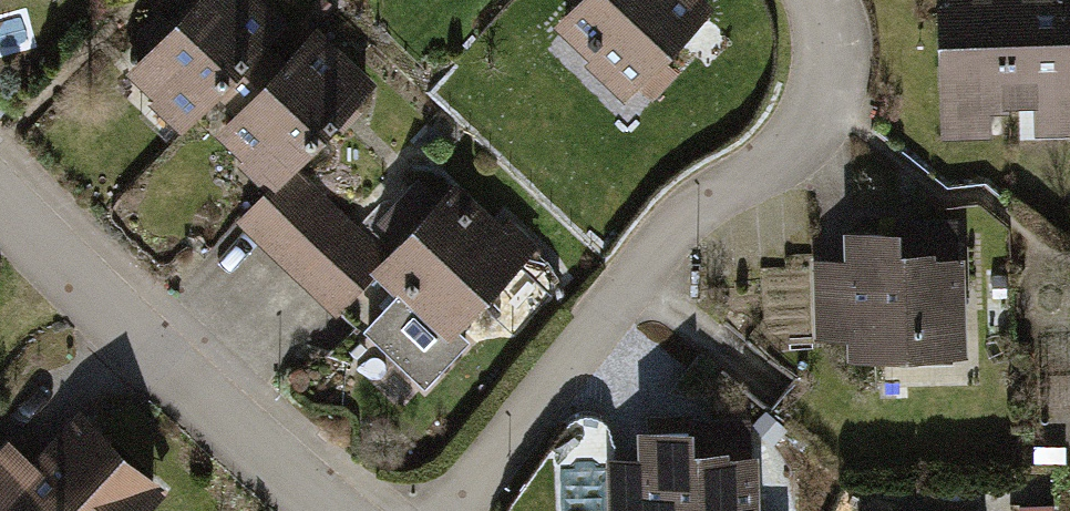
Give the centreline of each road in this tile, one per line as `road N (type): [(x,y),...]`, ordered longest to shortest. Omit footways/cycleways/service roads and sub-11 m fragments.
road 1 (residential): [(812,0),(839,66),(808,168),(728,218),(566,383),(493,510)]
road 2 (residential): [(0,181),(155,349),(363,510)]

